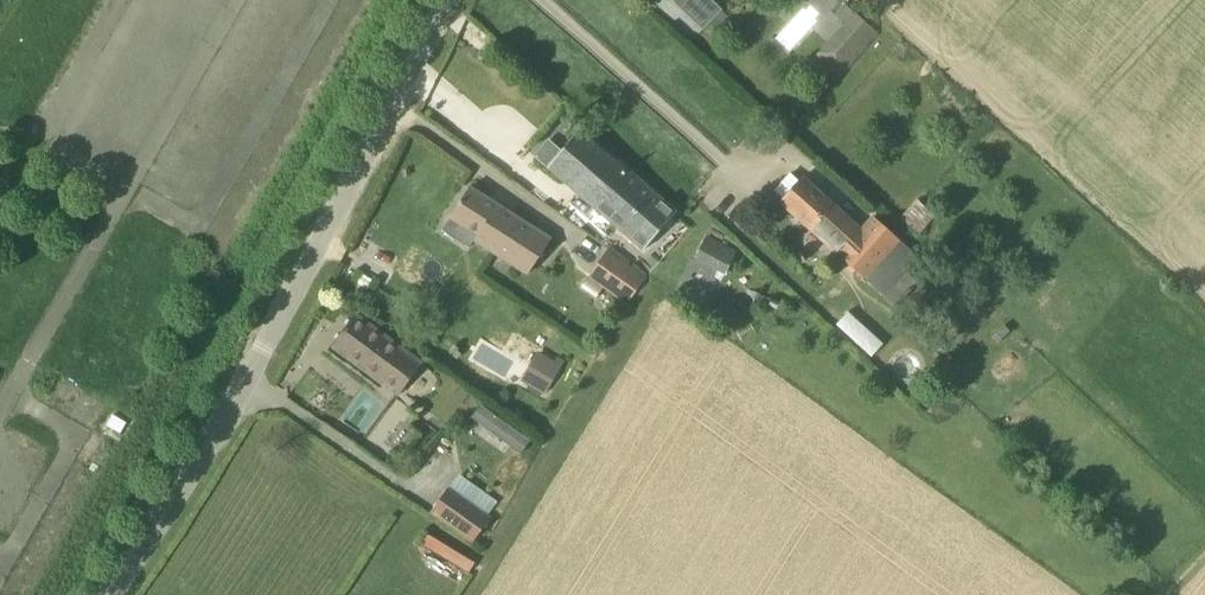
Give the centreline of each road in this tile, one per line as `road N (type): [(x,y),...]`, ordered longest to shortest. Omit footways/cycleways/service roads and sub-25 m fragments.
road 1 (unclassified): [(107,594),(253,364),(452,0)]

